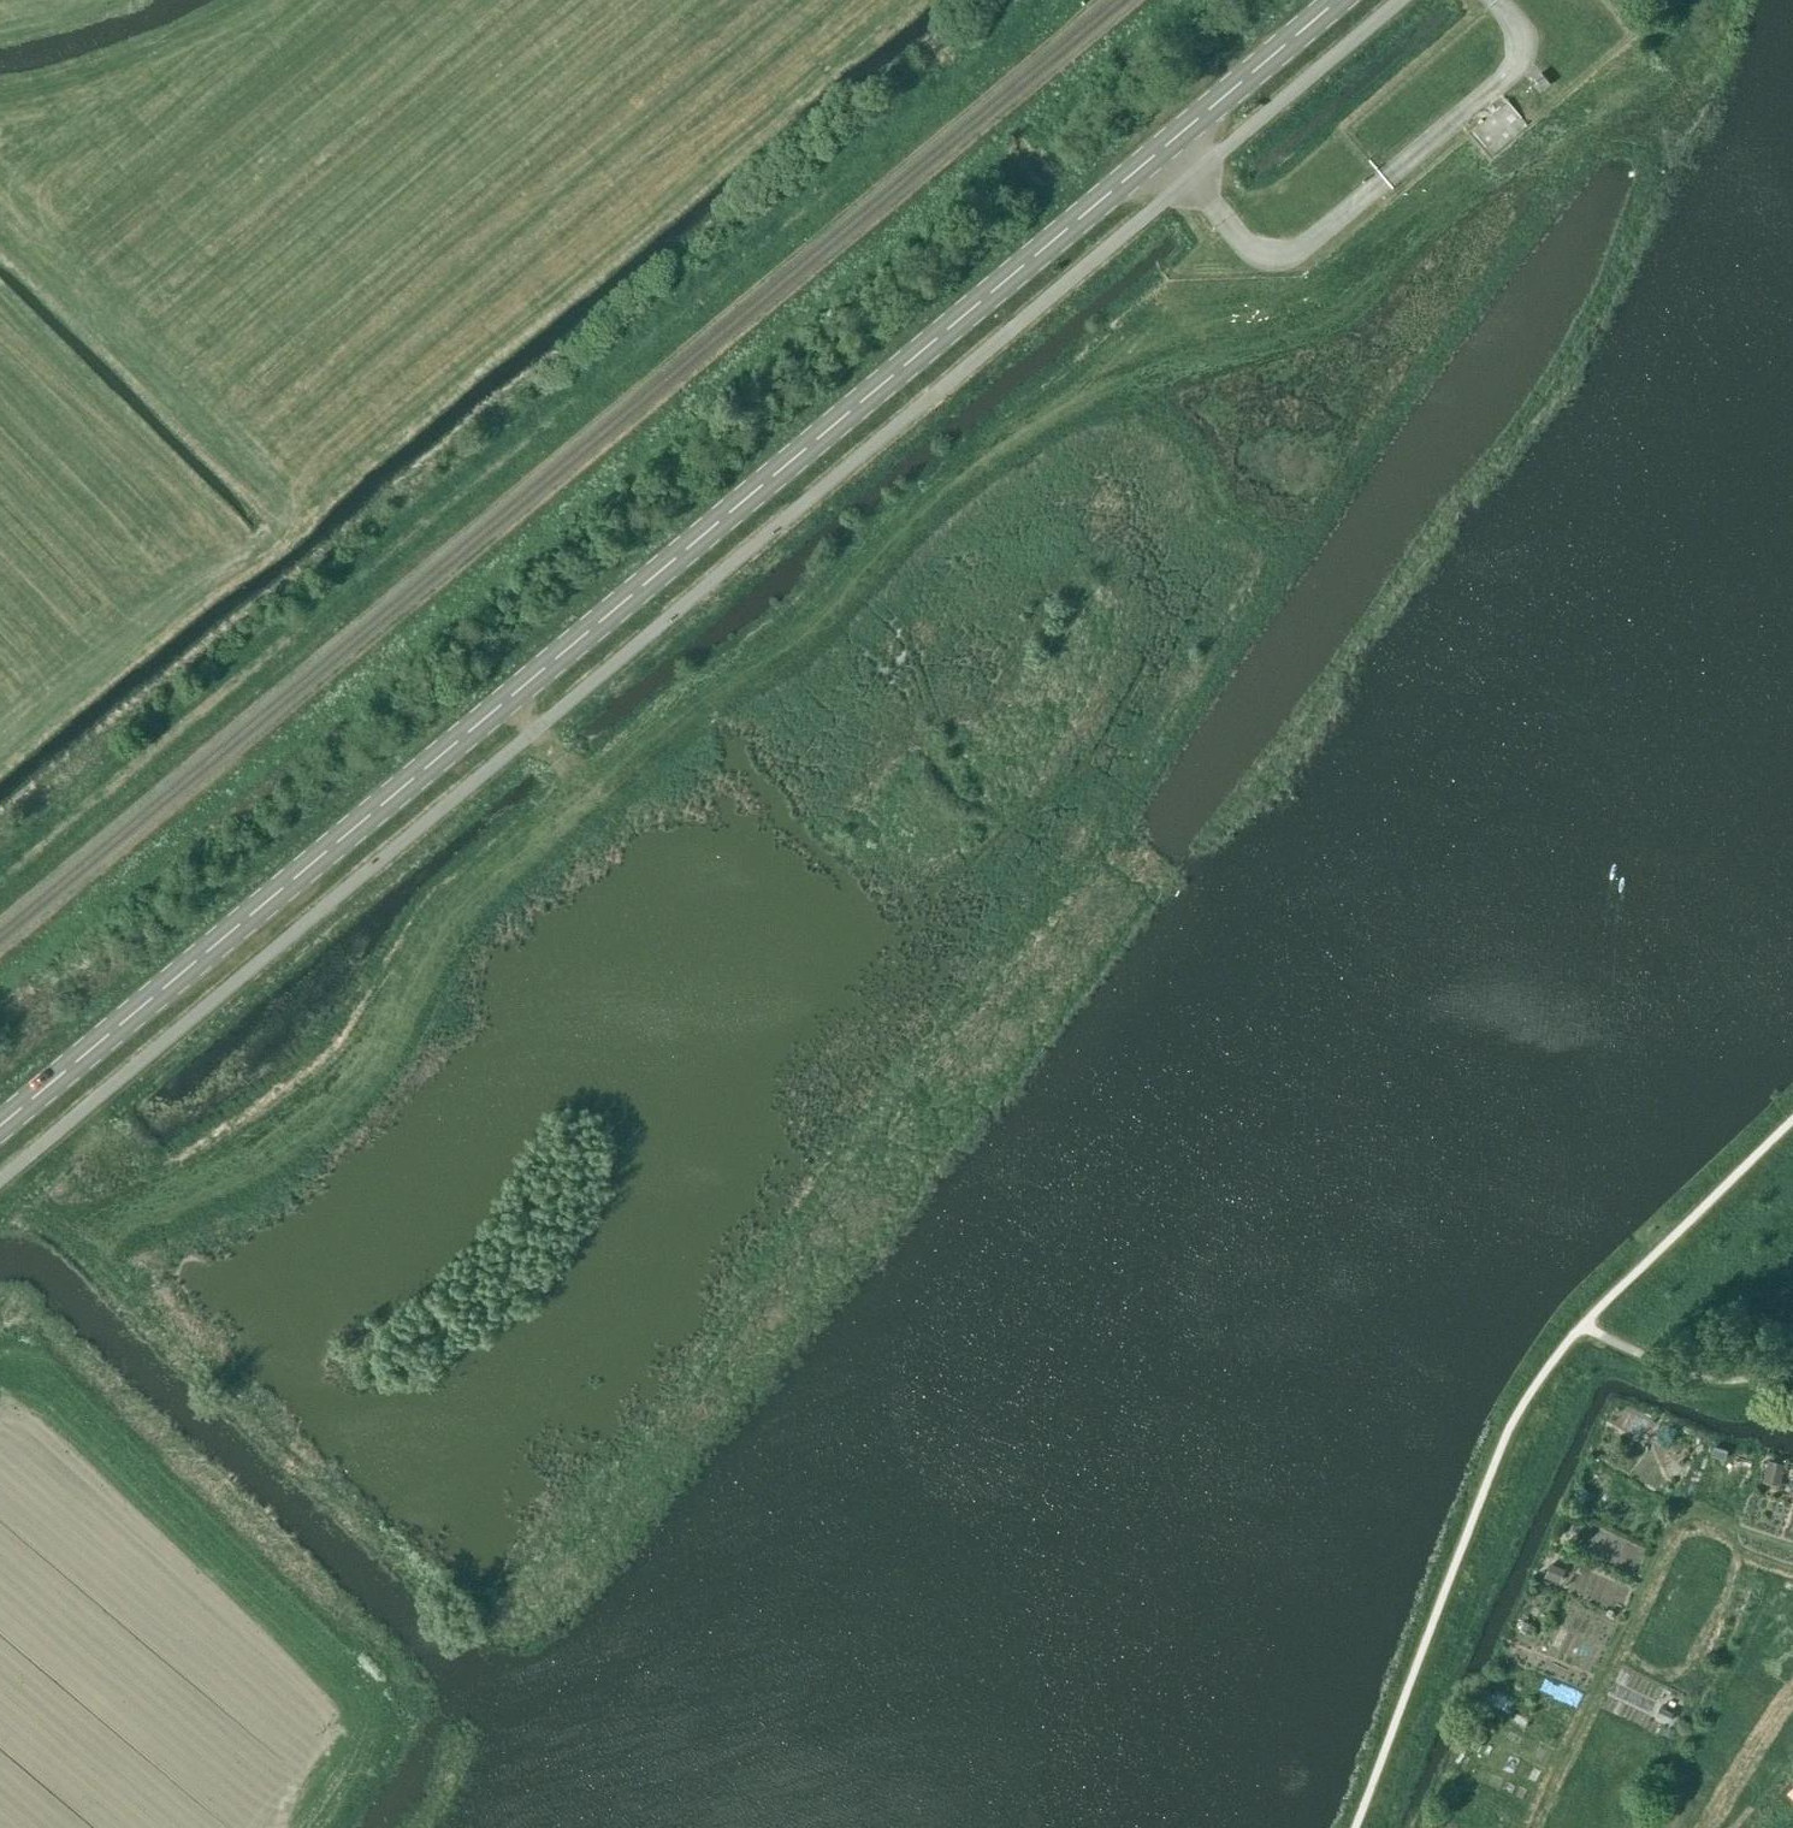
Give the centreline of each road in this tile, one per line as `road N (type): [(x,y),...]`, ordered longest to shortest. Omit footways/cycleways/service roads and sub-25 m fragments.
road 1 (tertiary): [(0,1125),(1336,0)]
road 2 (track): [(1792,1543),(1702,1507),(1680,1509),(1530,1827)]

